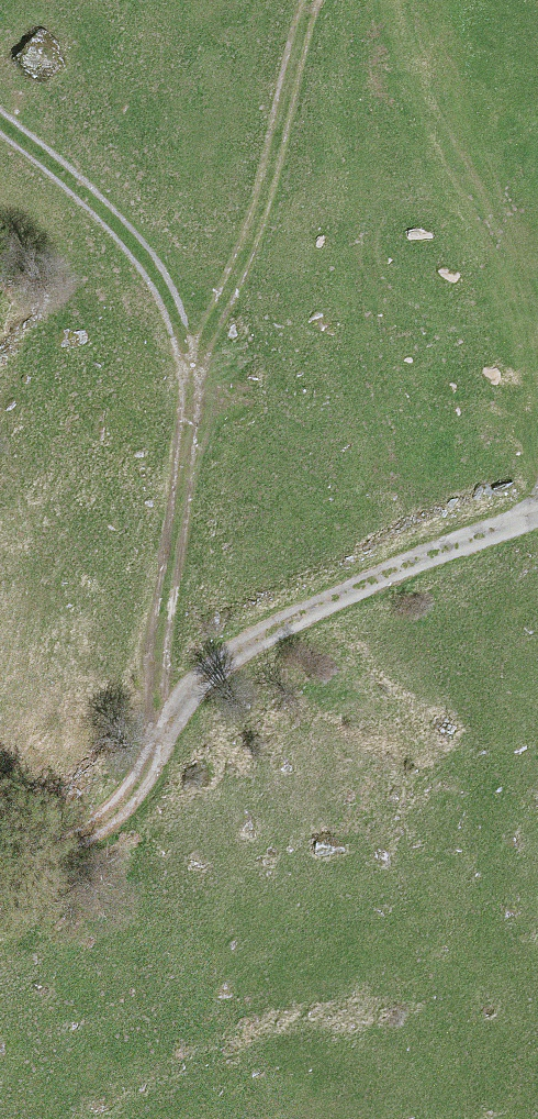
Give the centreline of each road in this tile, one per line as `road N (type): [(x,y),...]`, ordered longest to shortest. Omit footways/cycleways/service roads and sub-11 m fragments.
road 1 (track): [(330,0),(254,254),(190,421),(162,680),(169,729)]
road 2 (track): [(0,864),(140,780),(205,673),(274,631),(537,518)]
road 3 (track): [(0,136),(140,258),(178,317),(197,402)]
road 4 (track): [(456,193),(396,0)]

